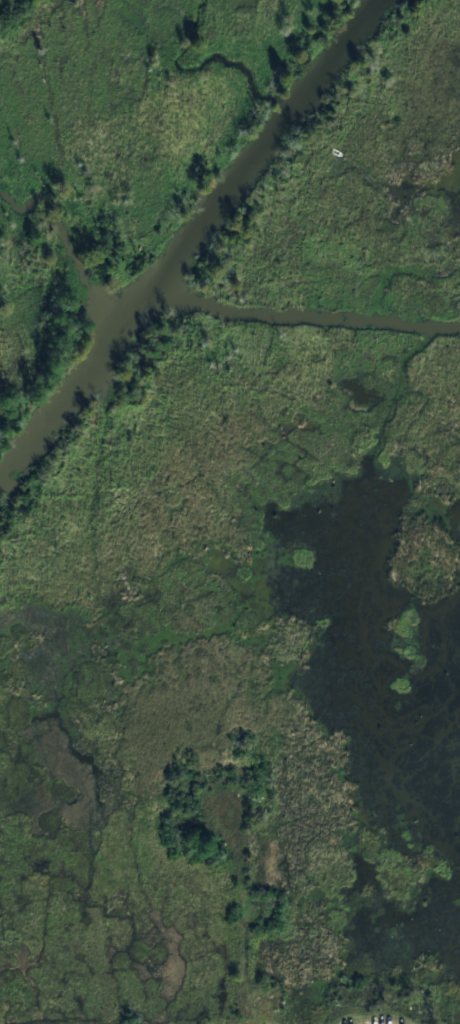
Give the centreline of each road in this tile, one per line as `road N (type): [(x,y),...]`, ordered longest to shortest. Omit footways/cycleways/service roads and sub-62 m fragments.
road 1 (residential): [(246,1023),(249,873),(234,831),(207,804)]

